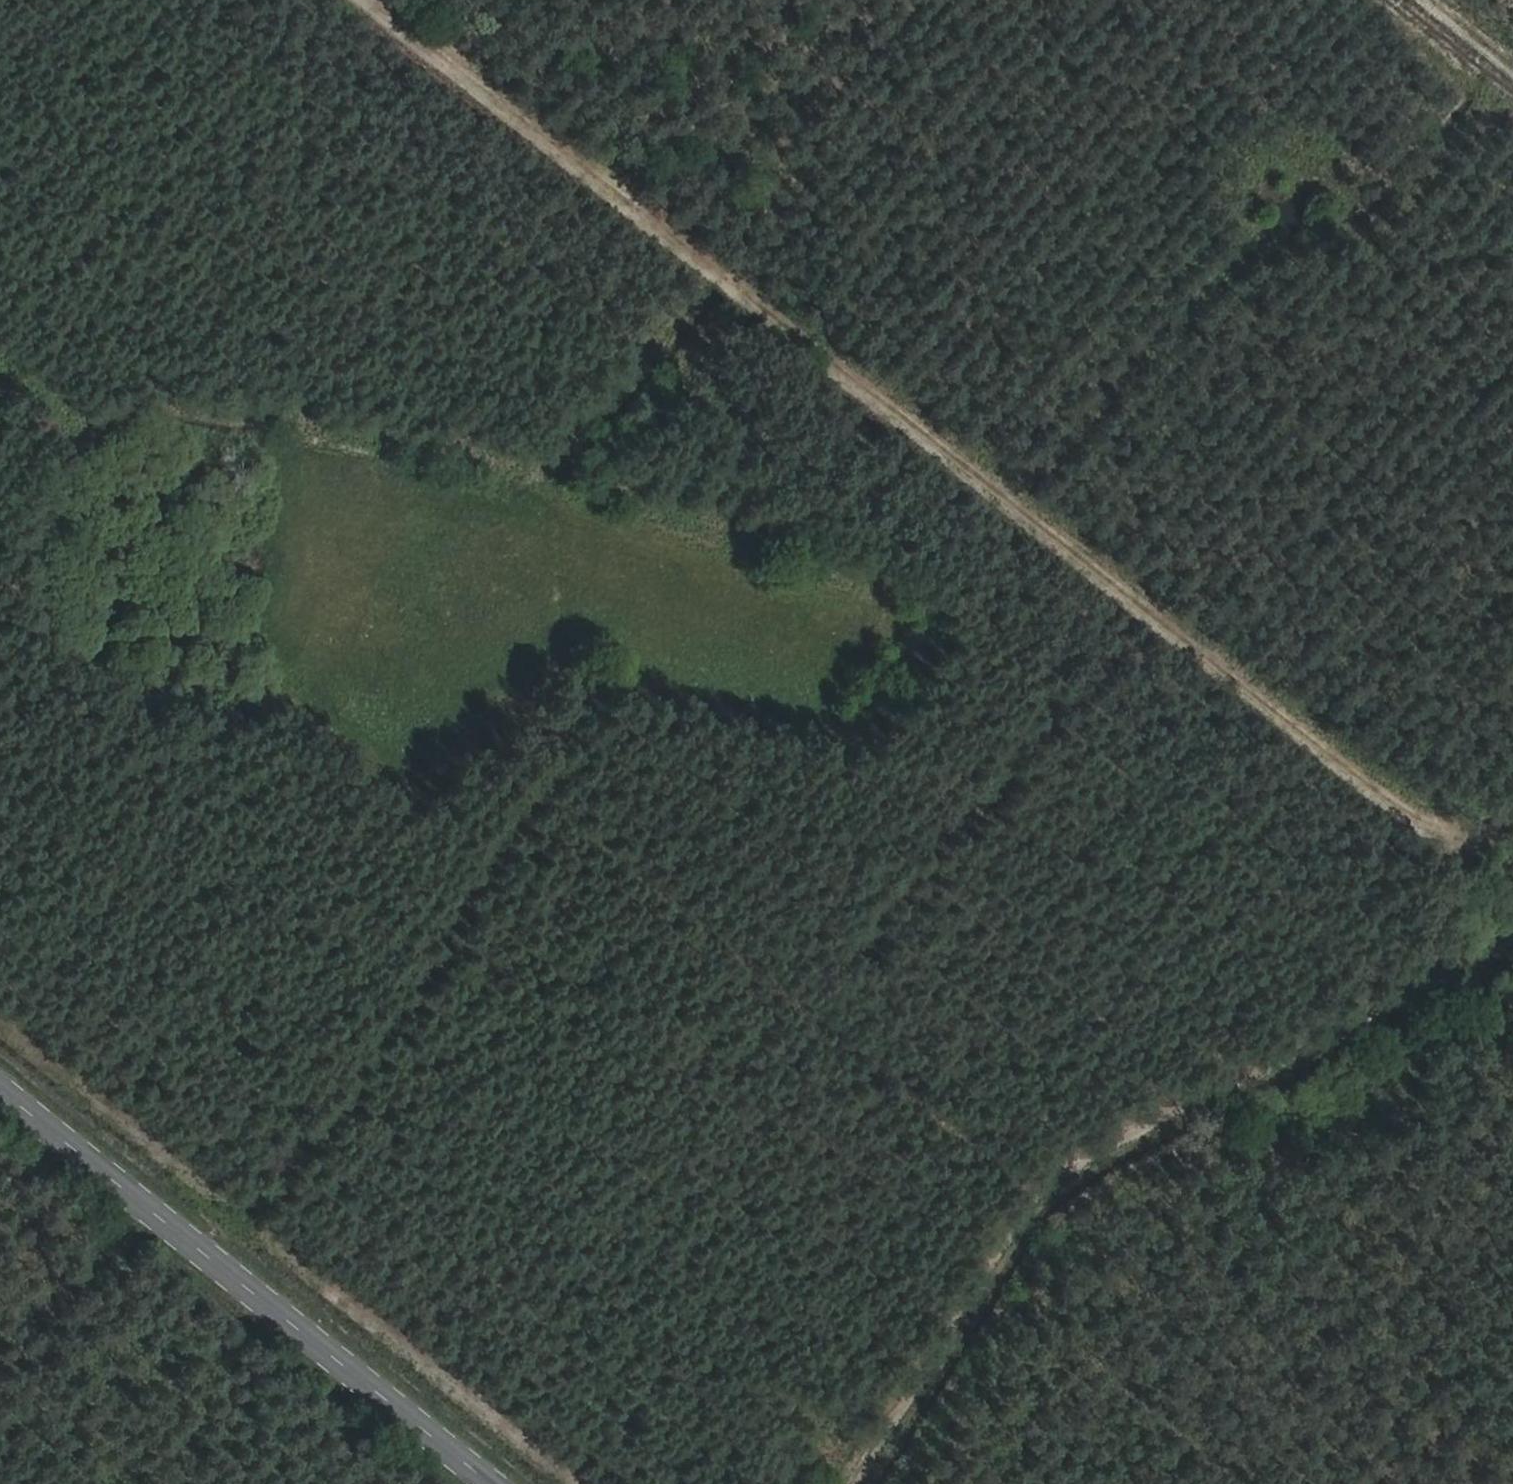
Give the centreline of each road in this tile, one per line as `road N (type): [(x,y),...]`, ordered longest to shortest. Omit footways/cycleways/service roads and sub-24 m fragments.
road 1 (track): [(373,0),(714,274),(1436,822),(1478,829),(1512,823)]
road 2 (secondary): [(0,1092),(489,1483)]

